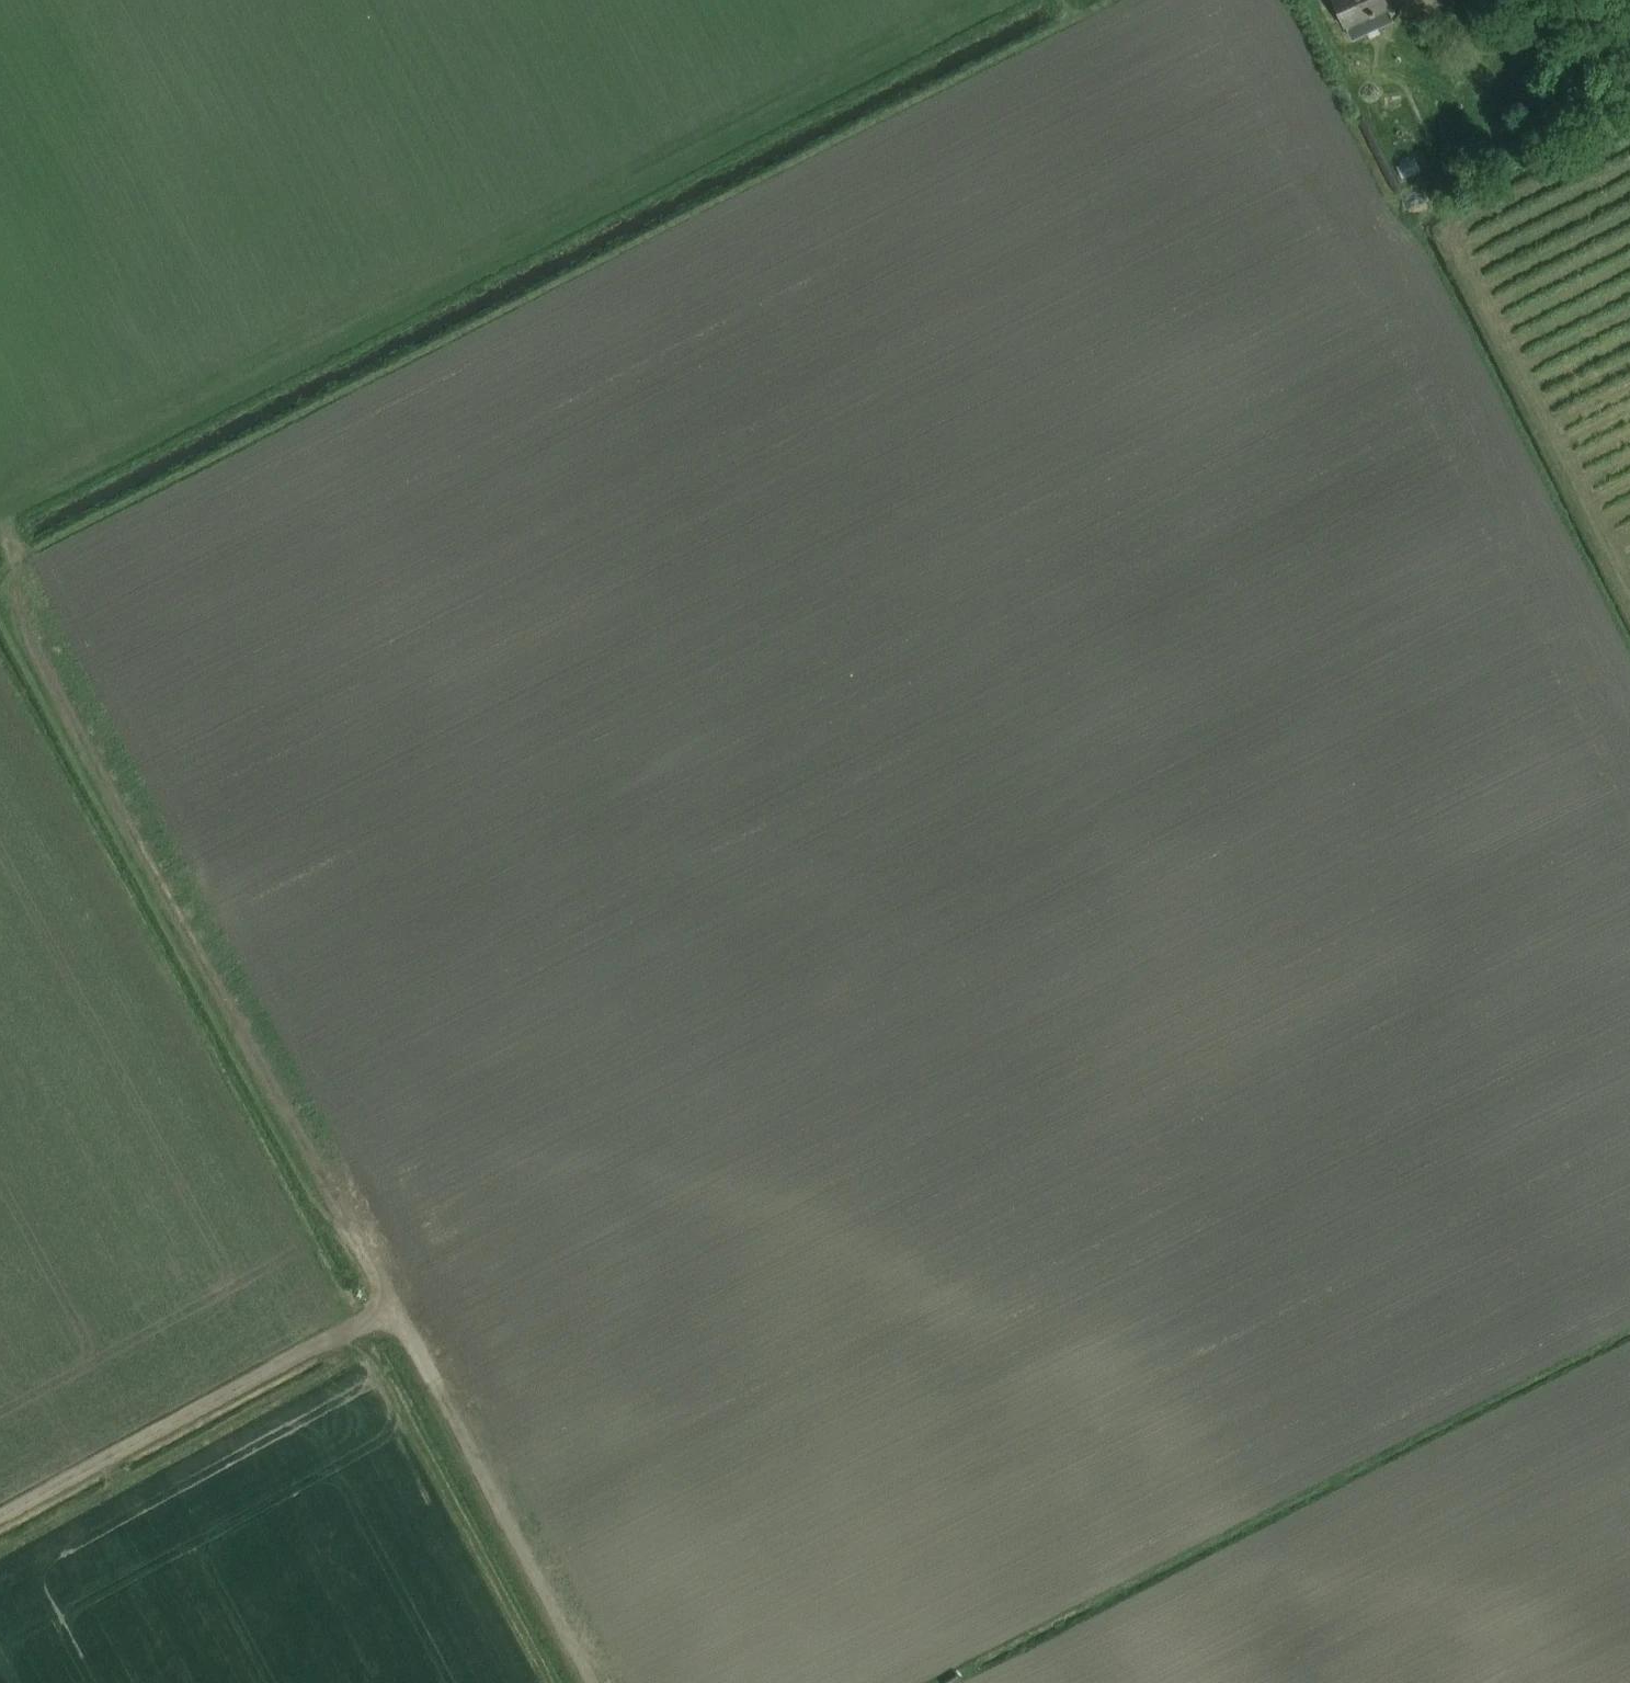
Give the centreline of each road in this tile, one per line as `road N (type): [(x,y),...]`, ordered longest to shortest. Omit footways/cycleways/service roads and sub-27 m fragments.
road 1 (track): [(0,1519),(385,1311)]

